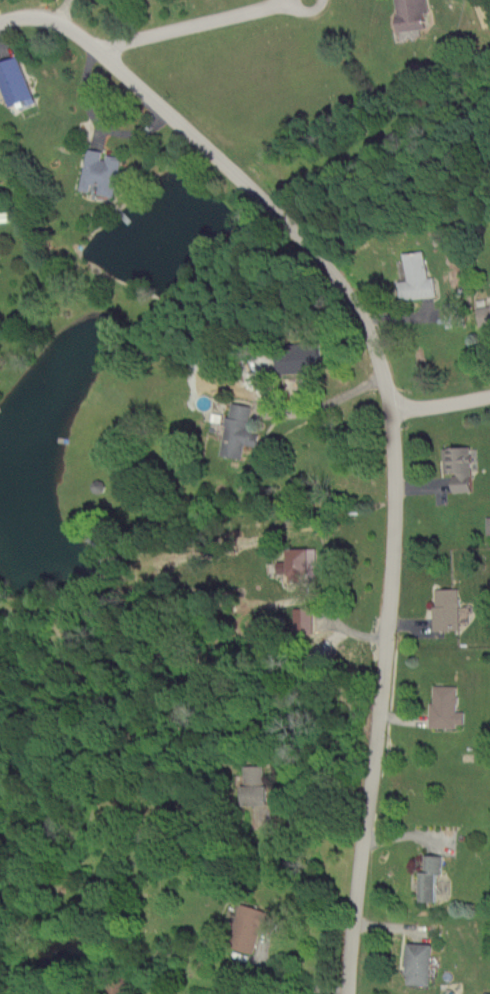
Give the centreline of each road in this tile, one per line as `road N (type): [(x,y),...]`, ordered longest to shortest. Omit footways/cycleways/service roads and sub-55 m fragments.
road 1 (residential): [(346,993),(384,657),(394,467),(368,323),(285,219),(63,24),(30,14),(0,20)]
road 2 (residential): [(93,50),(289,0)]

